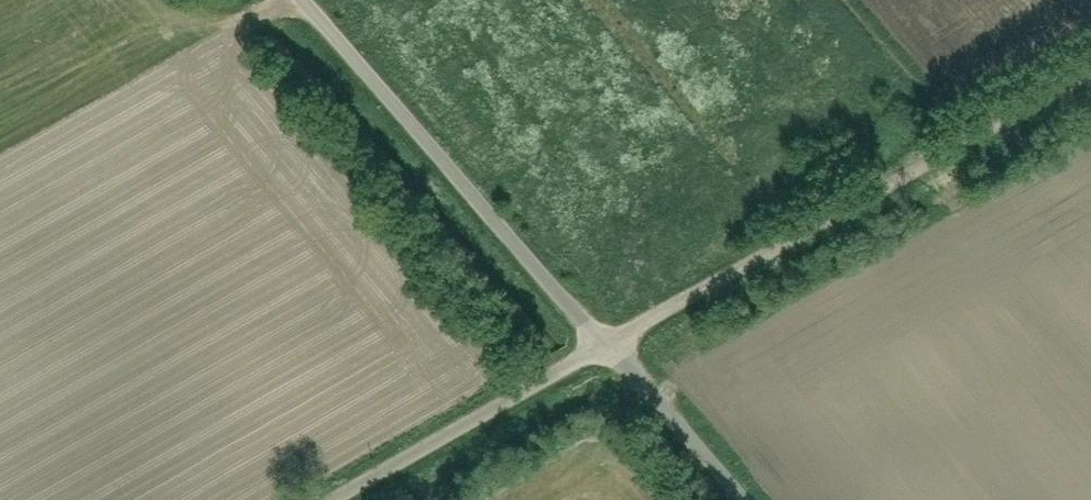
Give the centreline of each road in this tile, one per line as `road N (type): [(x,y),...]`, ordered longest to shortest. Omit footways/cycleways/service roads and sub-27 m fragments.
road 1 (unclassified): [(601,358),(1090,82)]
road 2 (unclassified): [(290,0),(601,358)]
road 3 (unclassified): [(350,499),(601,358)]
road 4 (unclassified): [(601,358),(727,499)]

